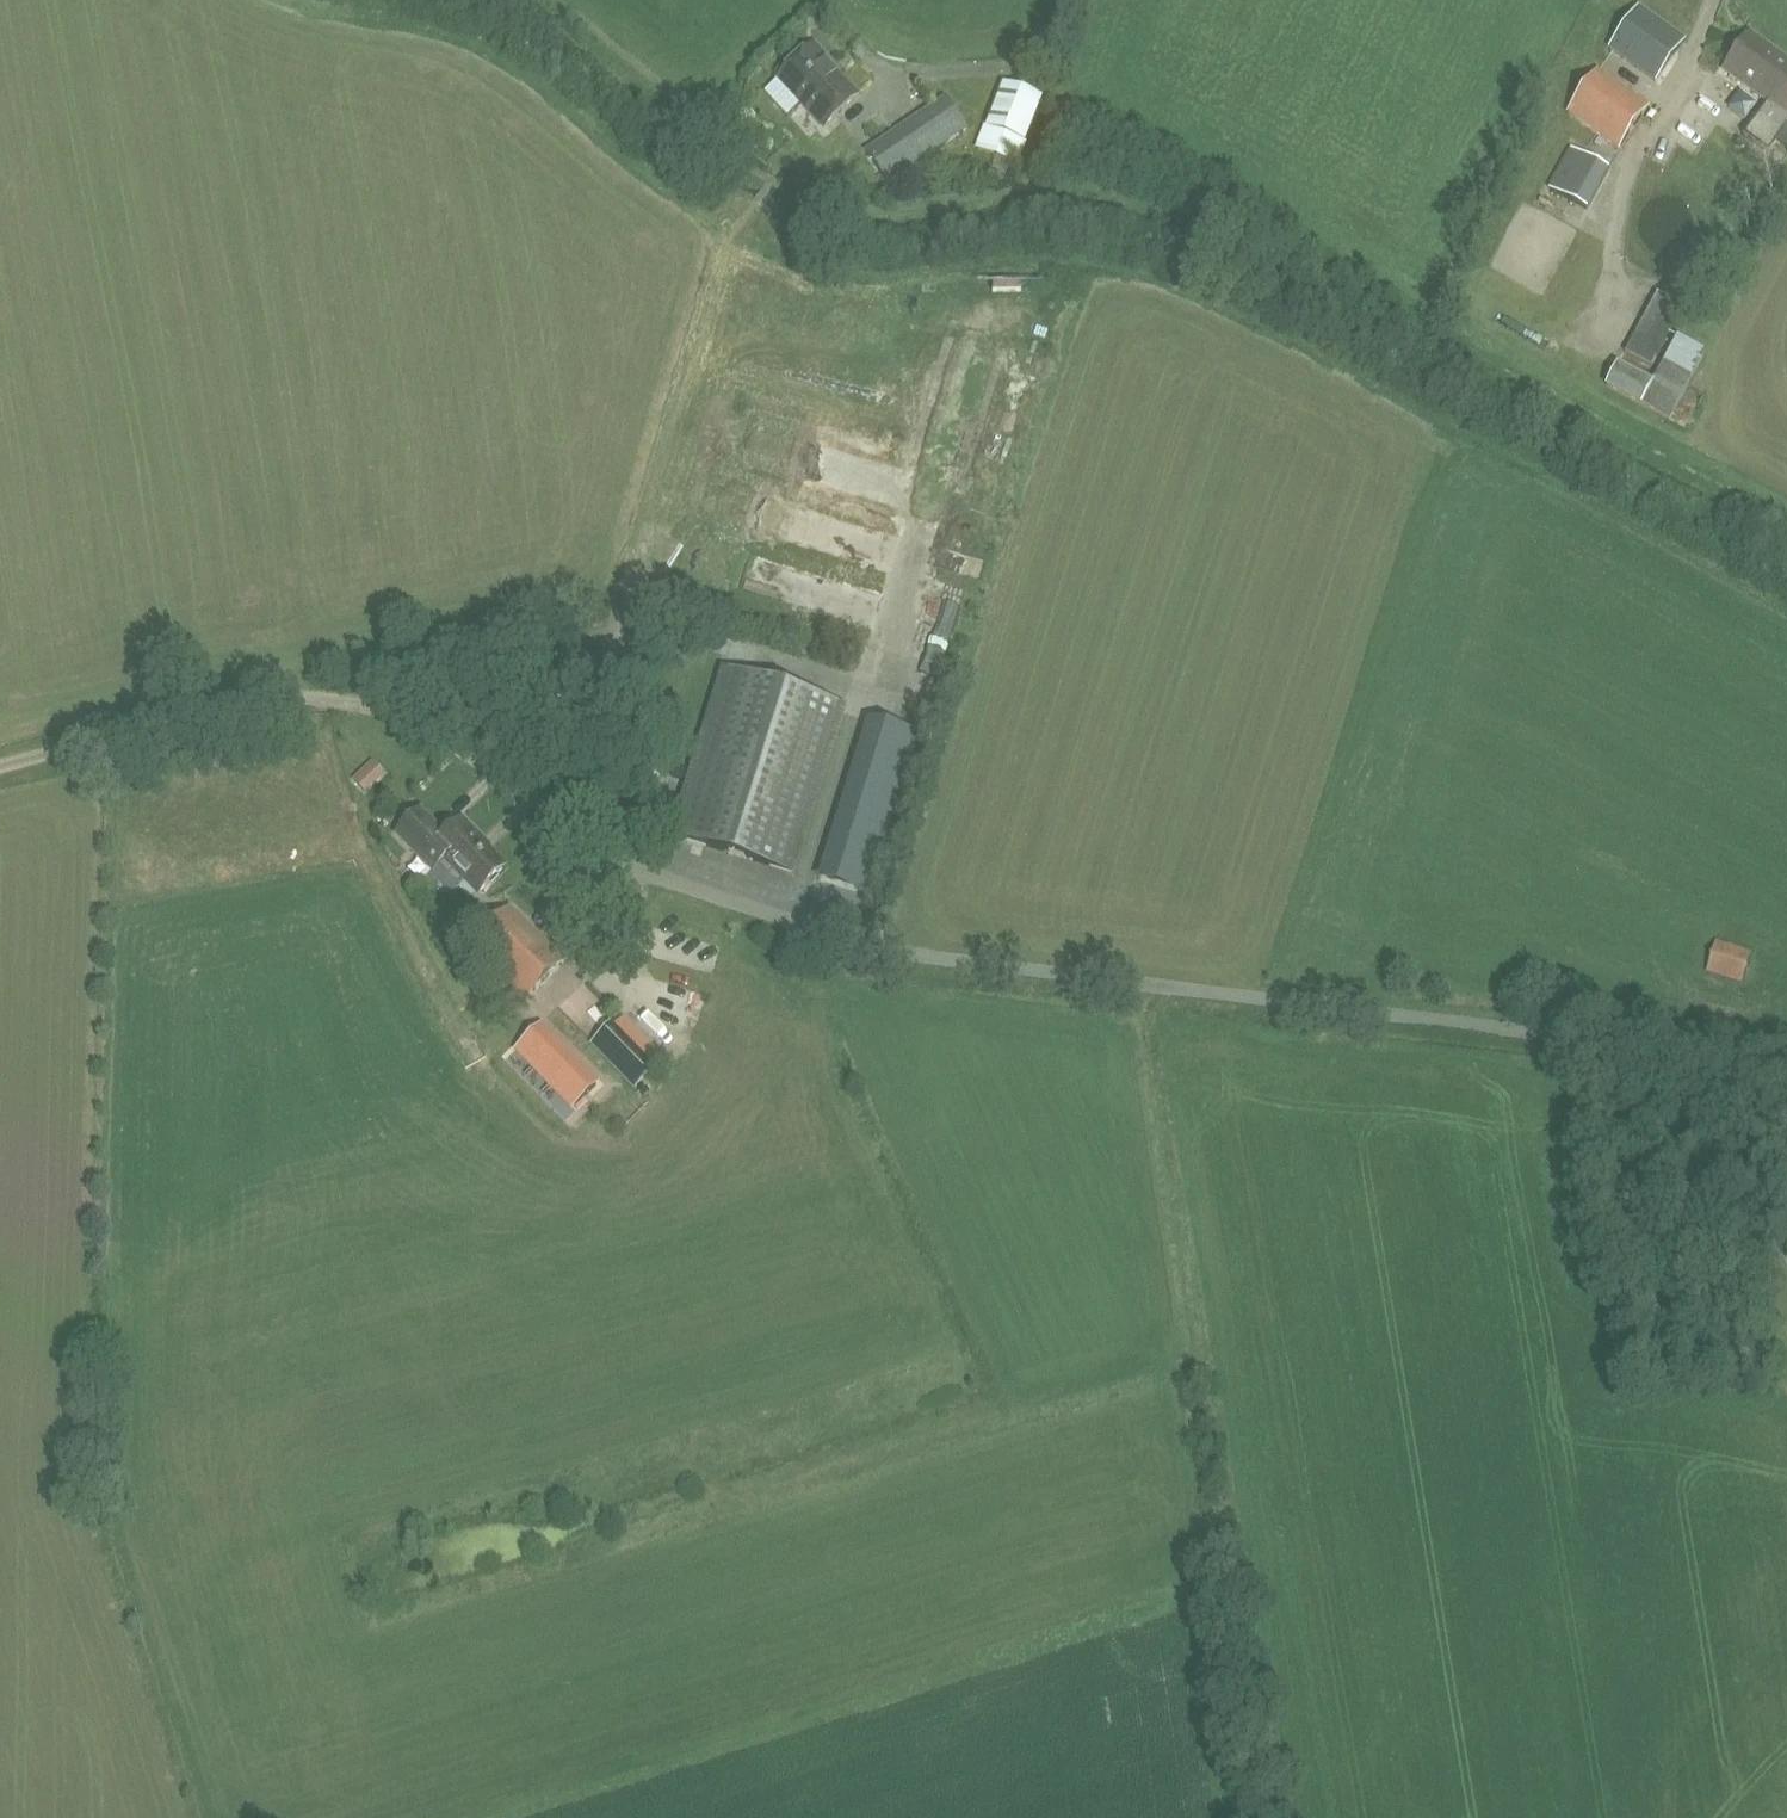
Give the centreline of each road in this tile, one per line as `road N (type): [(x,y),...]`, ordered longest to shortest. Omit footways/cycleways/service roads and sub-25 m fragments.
road 1 (unclassified): [(1786,1080),(1579,1039),(923,957),(853,941),(626,859),(434,732)]
road 2 (track): [(108,737),(324,697),(373,705),(434,732)]

